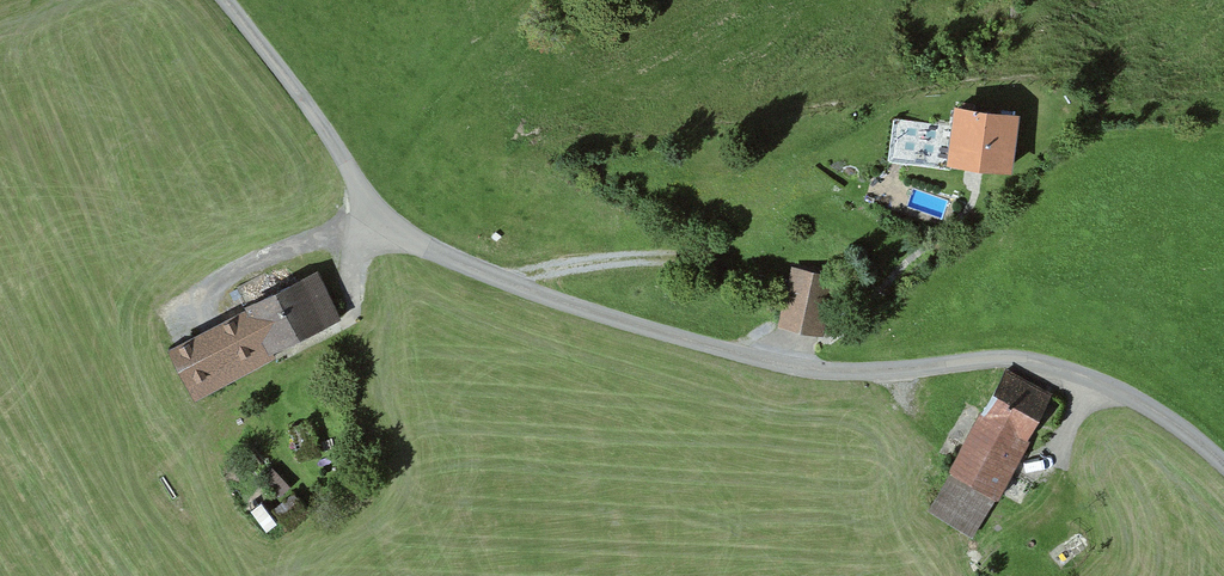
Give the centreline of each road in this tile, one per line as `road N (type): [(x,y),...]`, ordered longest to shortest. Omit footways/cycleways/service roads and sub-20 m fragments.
road 1 (unclassified): [(223,0),(376,211),(425,248),(588,313),(787,364),(893,371),(1008,356),(1094,381),(1181,425),(1223,465)]
road 2 (track): [(494,279),(638,258),(754,270)]
road 3 (track): [(376,211),(153,320)]
road 4 (track): [(1094,381),(1054,468),(1063,491),(1036,541),(1008,545),(982,536)]

